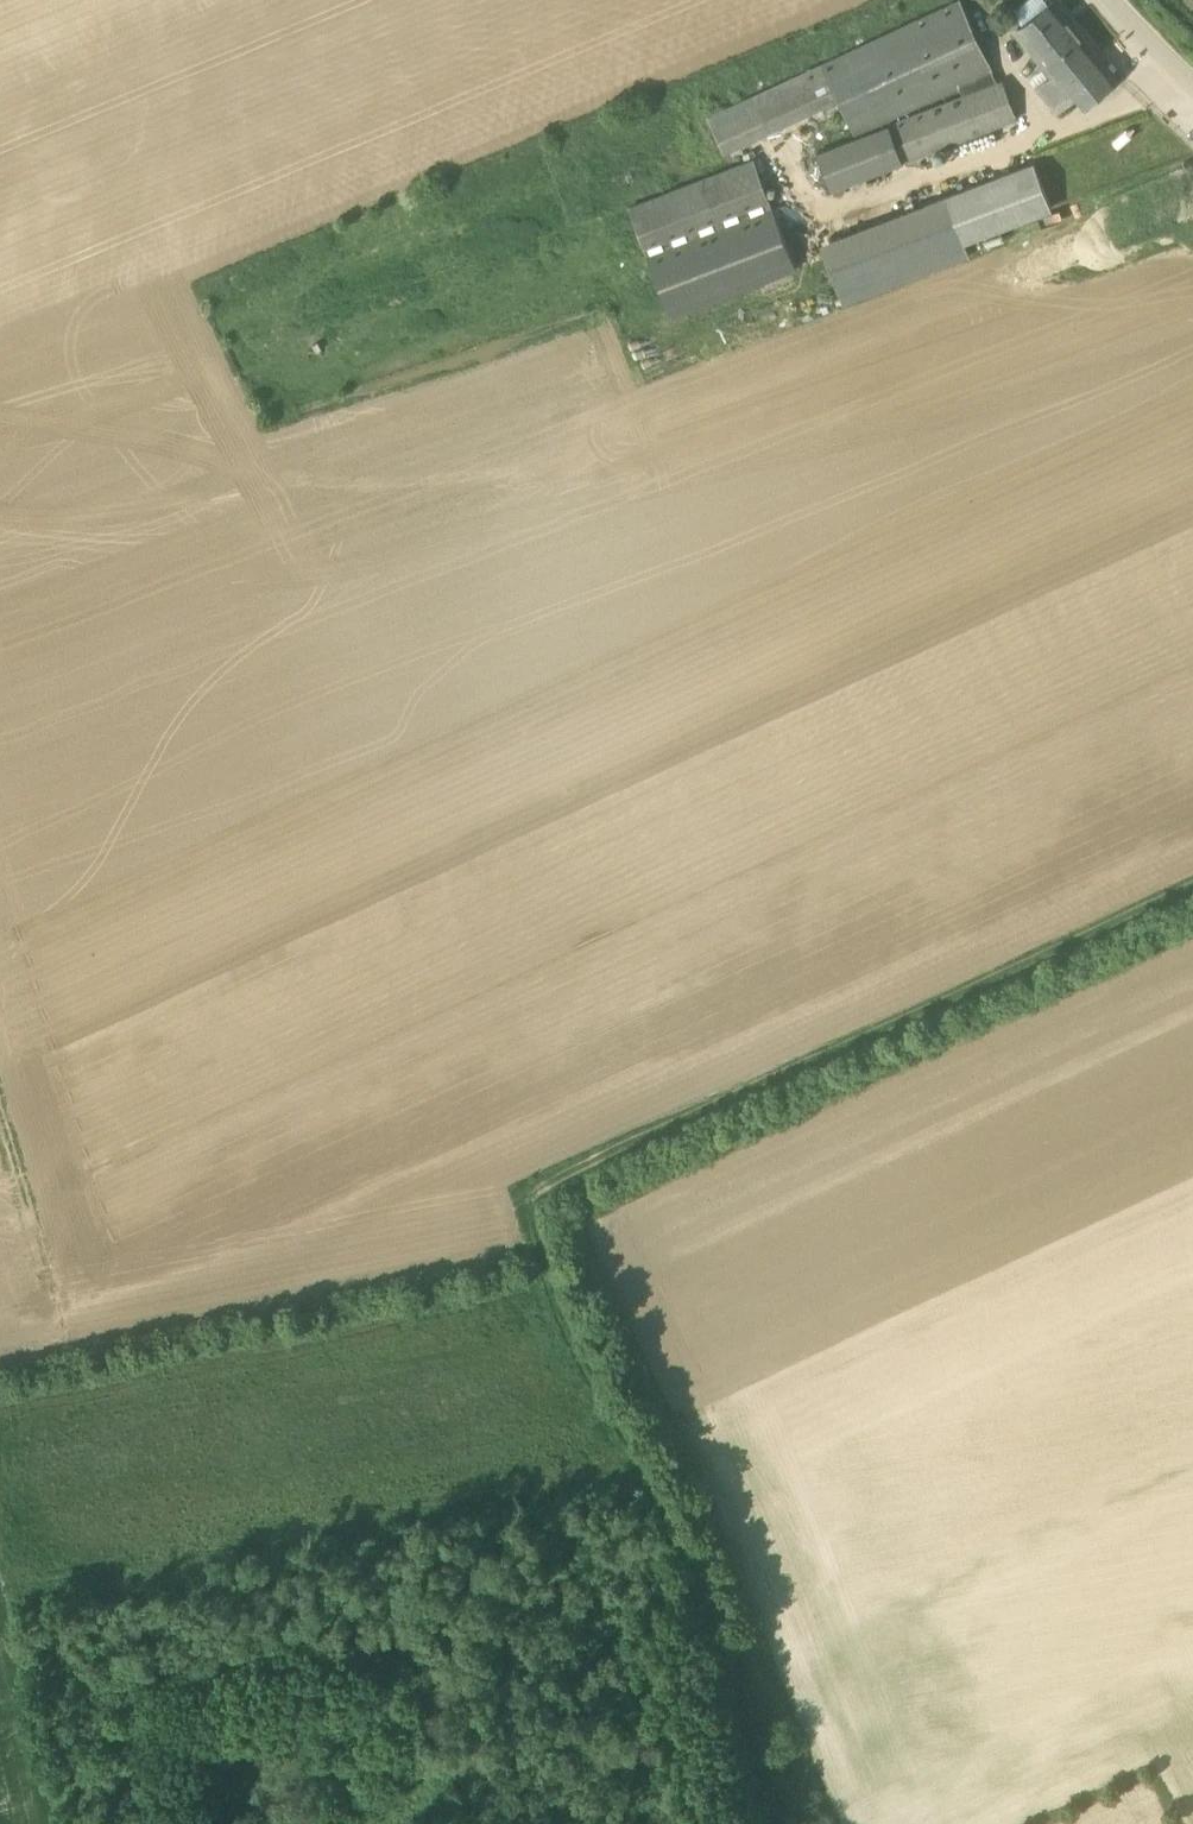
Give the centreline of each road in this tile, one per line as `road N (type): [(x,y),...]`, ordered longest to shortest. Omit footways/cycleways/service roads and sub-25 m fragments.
road 1 (track): [(1192,887),(534,1196)]
road 2 (unclassified): [(1192,88),(1108,0)]

